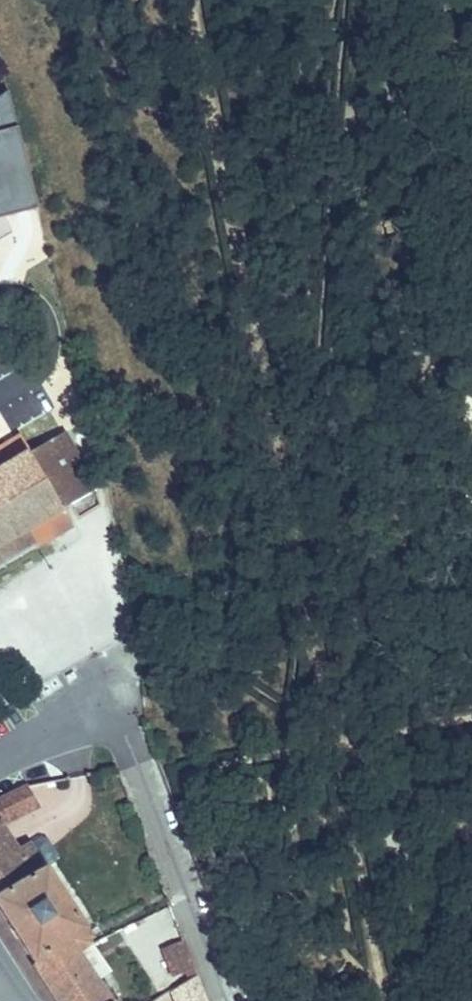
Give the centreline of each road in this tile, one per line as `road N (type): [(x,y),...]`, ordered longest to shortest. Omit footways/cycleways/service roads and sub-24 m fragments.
road 1 (residential): [(0,764),(81,724),(112,721),(131,742),(227,1000)]

